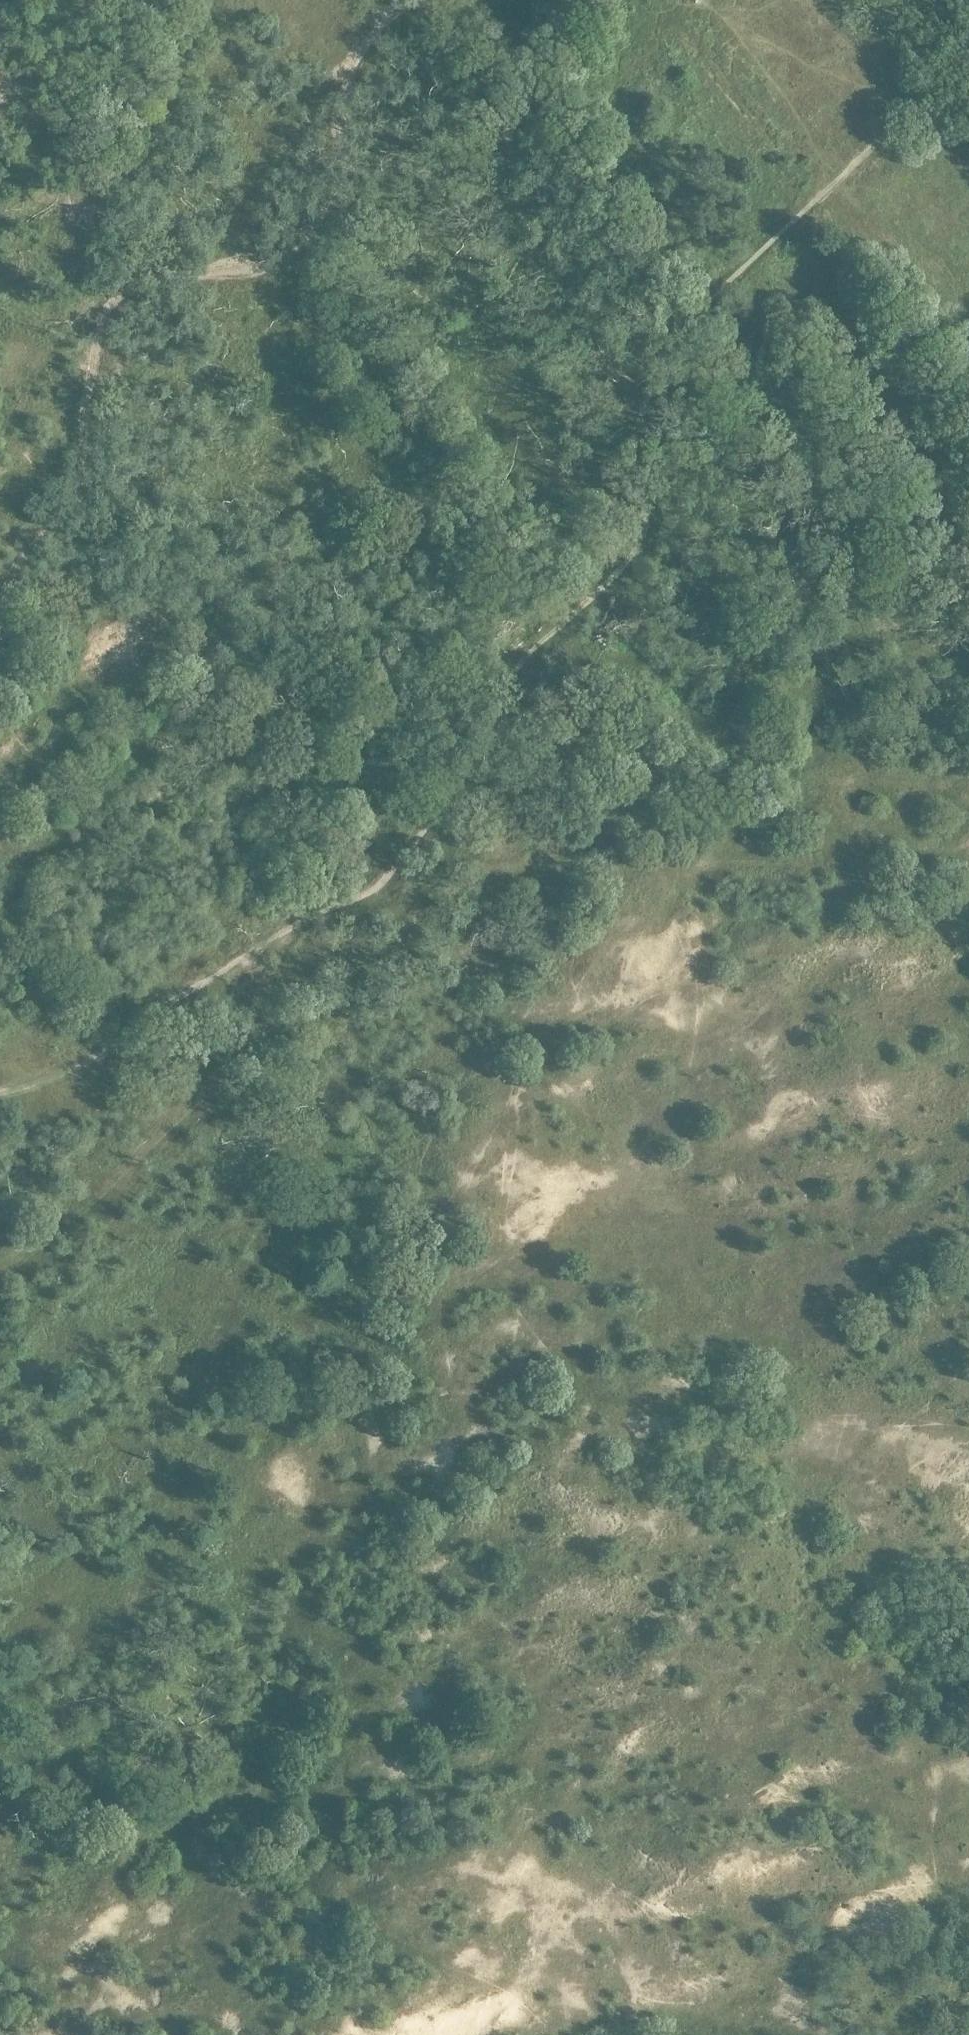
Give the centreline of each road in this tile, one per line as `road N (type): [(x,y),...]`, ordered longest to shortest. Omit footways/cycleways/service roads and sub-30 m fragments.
road 1 (track): [(0,1094),(95,1057),(268,940),(389,875),(470,769),(522,661),(619,571),(639,541),(645,513),(634,446),(666,345),(968,49)]

